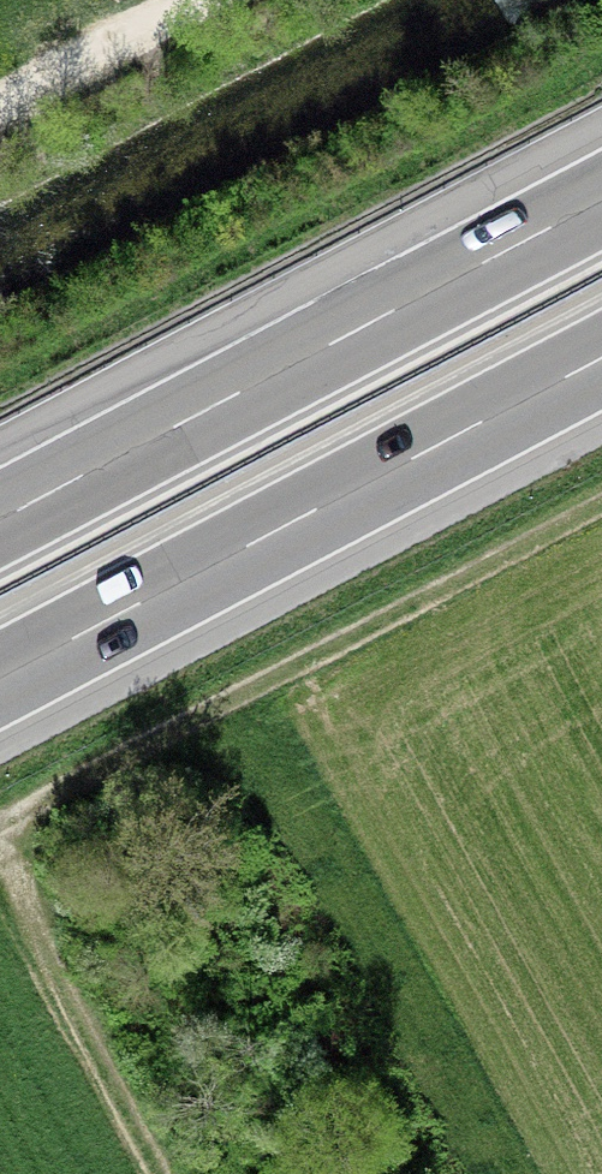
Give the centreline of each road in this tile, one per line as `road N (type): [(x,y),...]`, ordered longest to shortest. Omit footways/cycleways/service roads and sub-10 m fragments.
road 1 (track): [(0,823),(601,504)]
road 2 (motorway): [(601,200),(0,519)]
road 3 (motorway): [(0,677),(601,358)]
road 4 (track): [(160,1173),(62,992),(0,845)]
road 5 (track): [(187,0),(0,98)]

